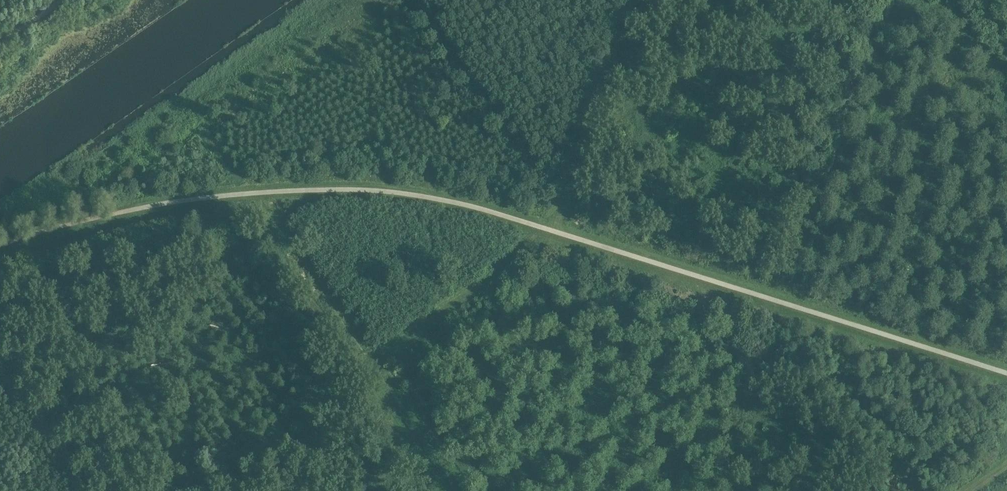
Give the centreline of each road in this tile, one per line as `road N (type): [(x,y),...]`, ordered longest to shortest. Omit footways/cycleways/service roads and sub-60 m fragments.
road 1 (track): [(541,229),(463,300),(188,490)]
road 2 (track): [(250,195),(269,236),(451,490)]
road 3 (track): [(553,232),(630,0)]

